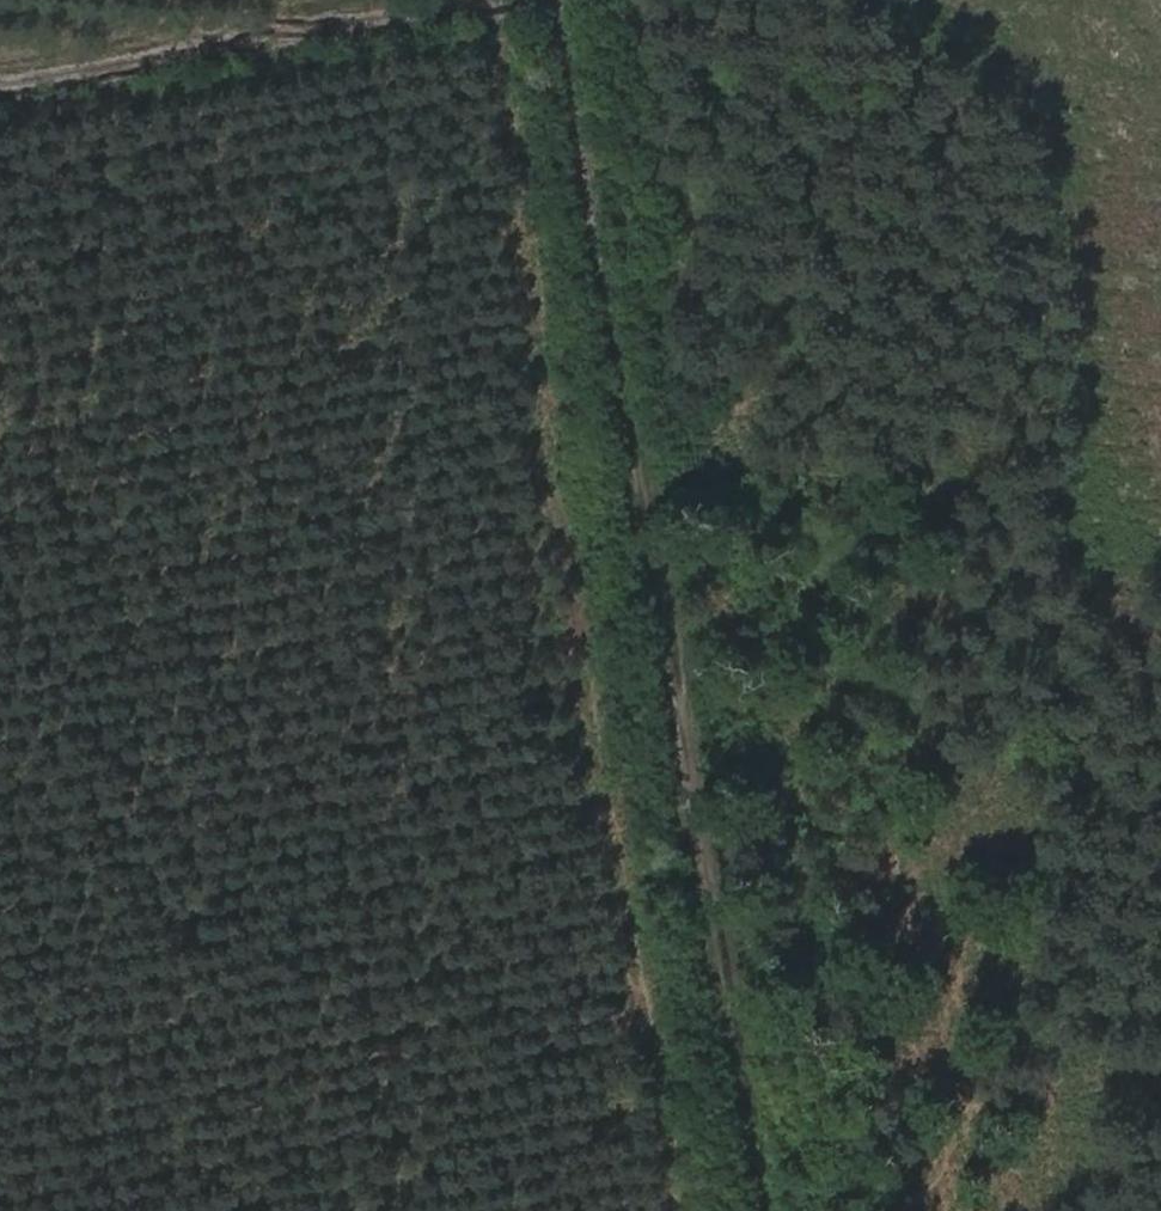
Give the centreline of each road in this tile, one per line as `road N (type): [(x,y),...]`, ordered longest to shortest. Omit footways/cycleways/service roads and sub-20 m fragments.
road 1 (track): [(564,0),(754,1210)]
road 2 (track): [(482,0),(0,82)]

